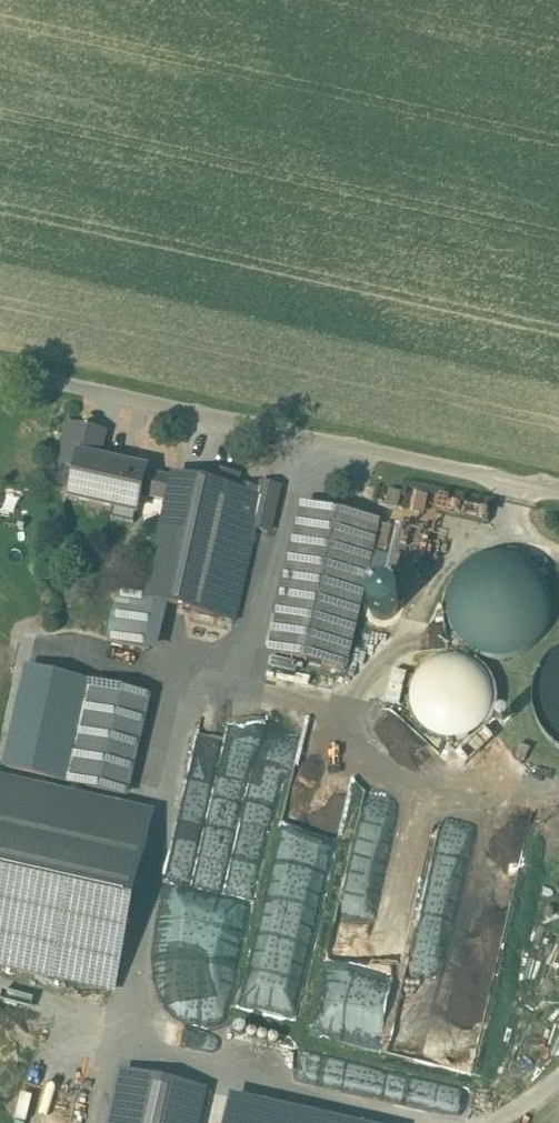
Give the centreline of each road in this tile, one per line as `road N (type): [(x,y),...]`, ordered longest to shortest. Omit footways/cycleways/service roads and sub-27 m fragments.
road 1 (unclassified): [(558,492),(0,371)]

